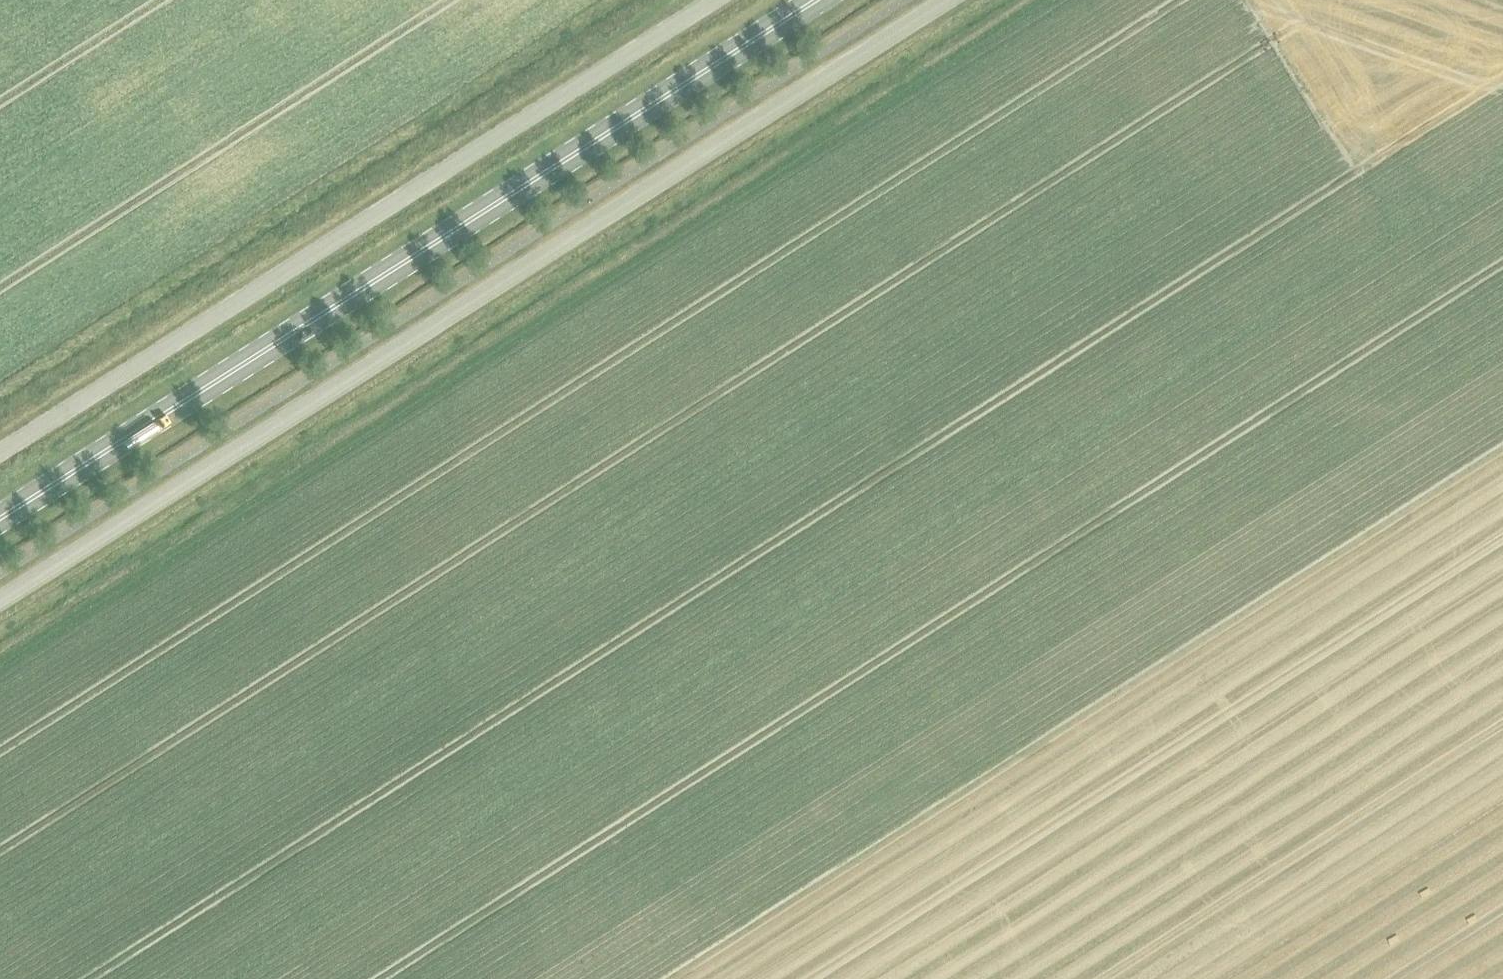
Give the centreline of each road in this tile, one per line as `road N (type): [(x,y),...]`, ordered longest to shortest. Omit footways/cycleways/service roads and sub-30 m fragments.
road 1 (unclassified): [(0,599),(945,0)]
road 2 (primary): [(0,519),(817,0)]
road 3 (unclassified): [(0,452),(713,0)]

